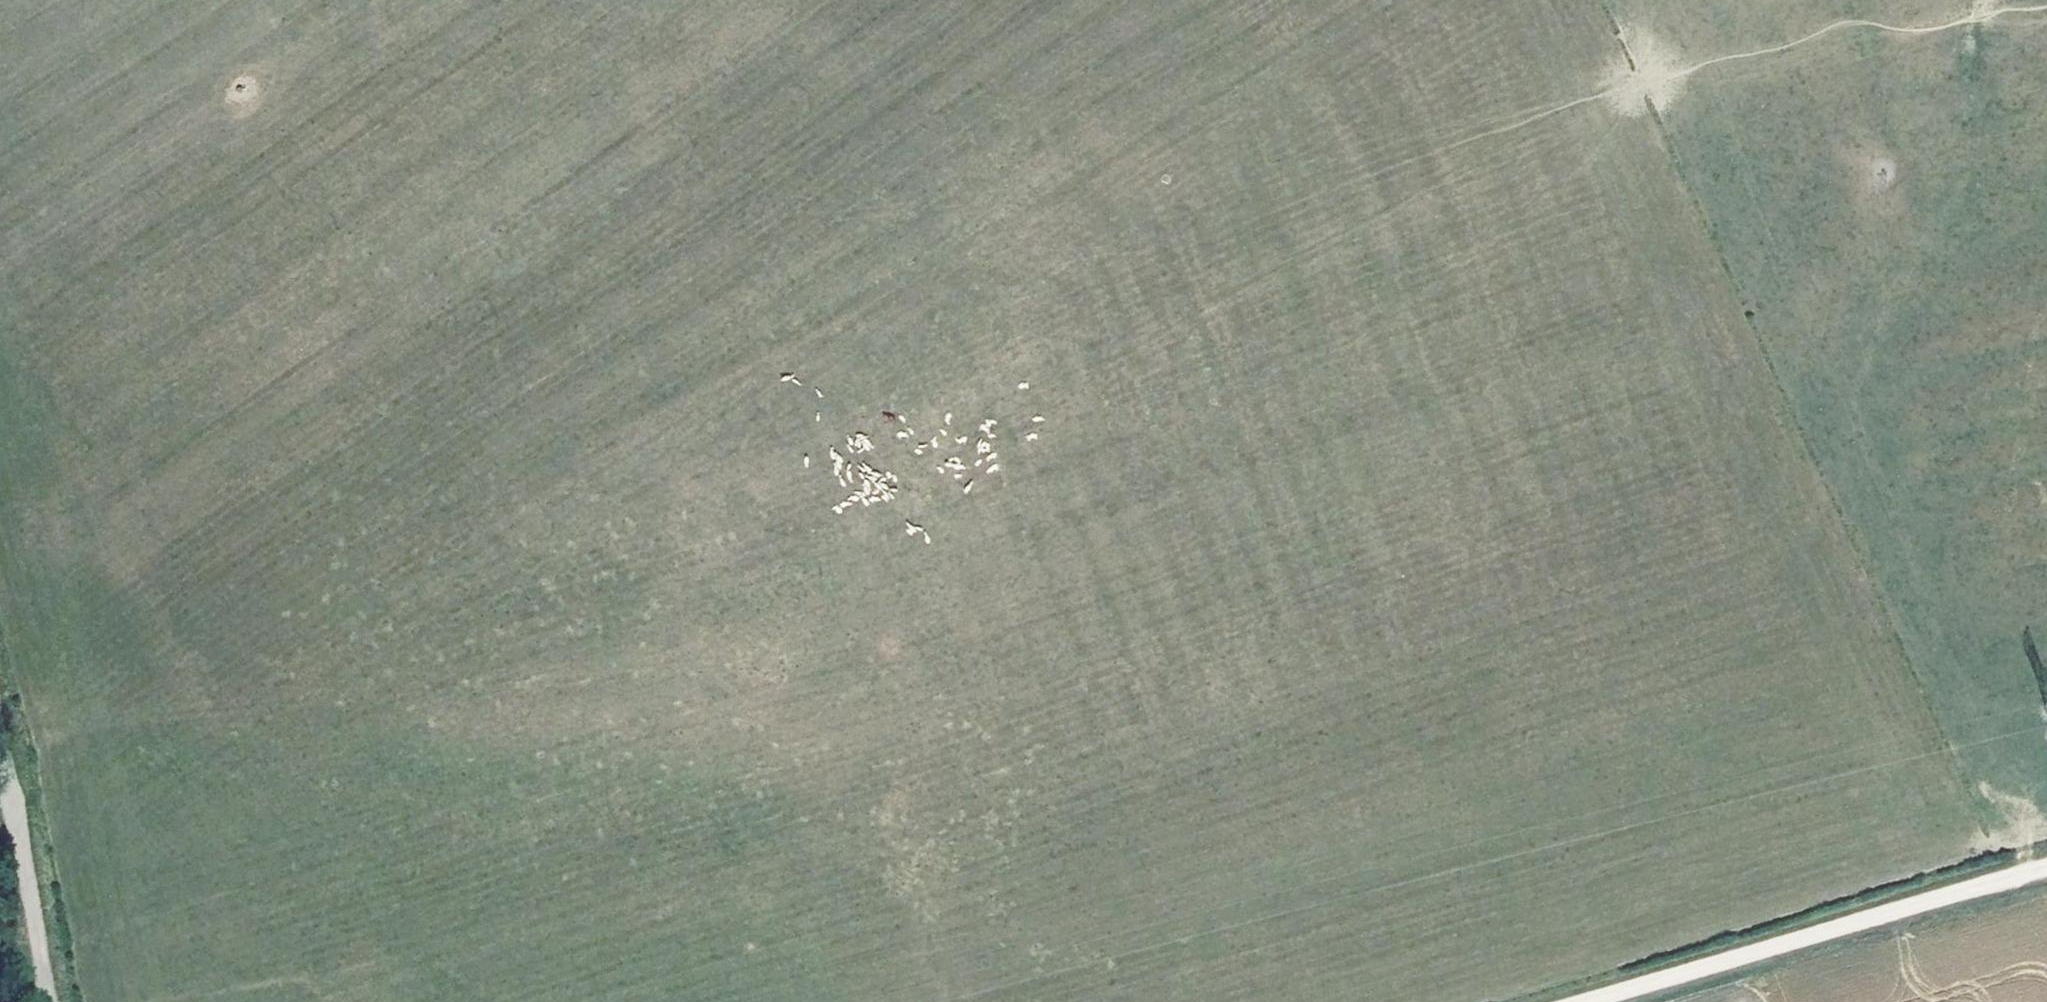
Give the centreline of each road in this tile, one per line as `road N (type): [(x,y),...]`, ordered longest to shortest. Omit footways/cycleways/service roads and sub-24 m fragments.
road 1 (track): [(1556,1001),(2046,865)]
road 2 (track): [(0,754),(49,1001)]

